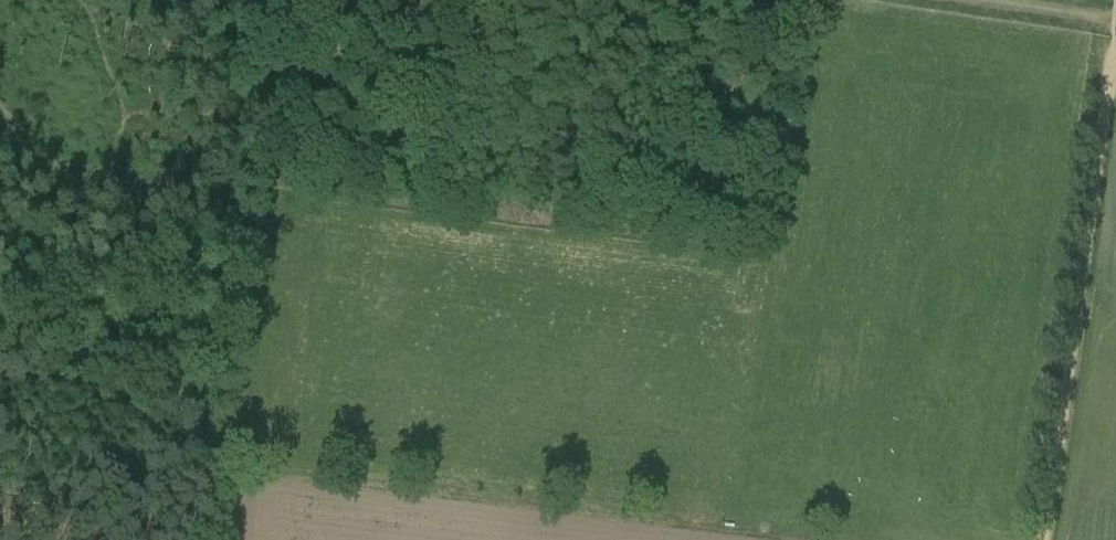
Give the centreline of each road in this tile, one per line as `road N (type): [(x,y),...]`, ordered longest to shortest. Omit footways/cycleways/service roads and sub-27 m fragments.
road 1 (track): [(1111,78),(1041,539)]

